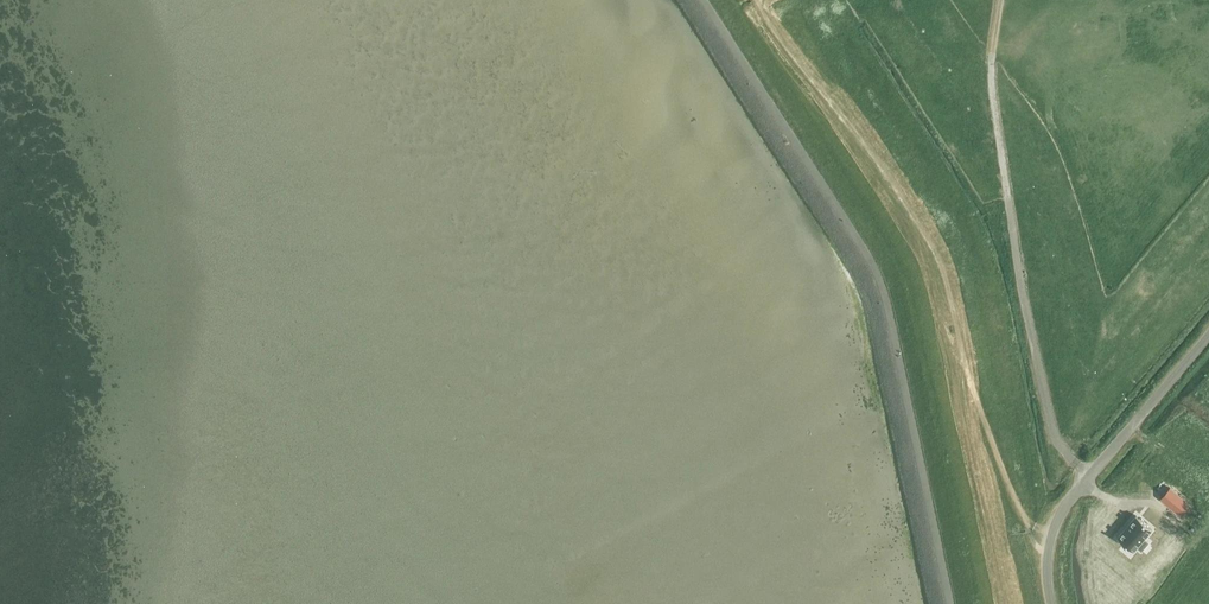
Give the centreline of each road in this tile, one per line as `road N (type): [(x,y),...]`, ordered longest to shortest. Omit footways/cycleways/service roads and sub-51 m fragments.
road 1 (unclassified): [(1049,603),(1054,523),(1208,333)]

